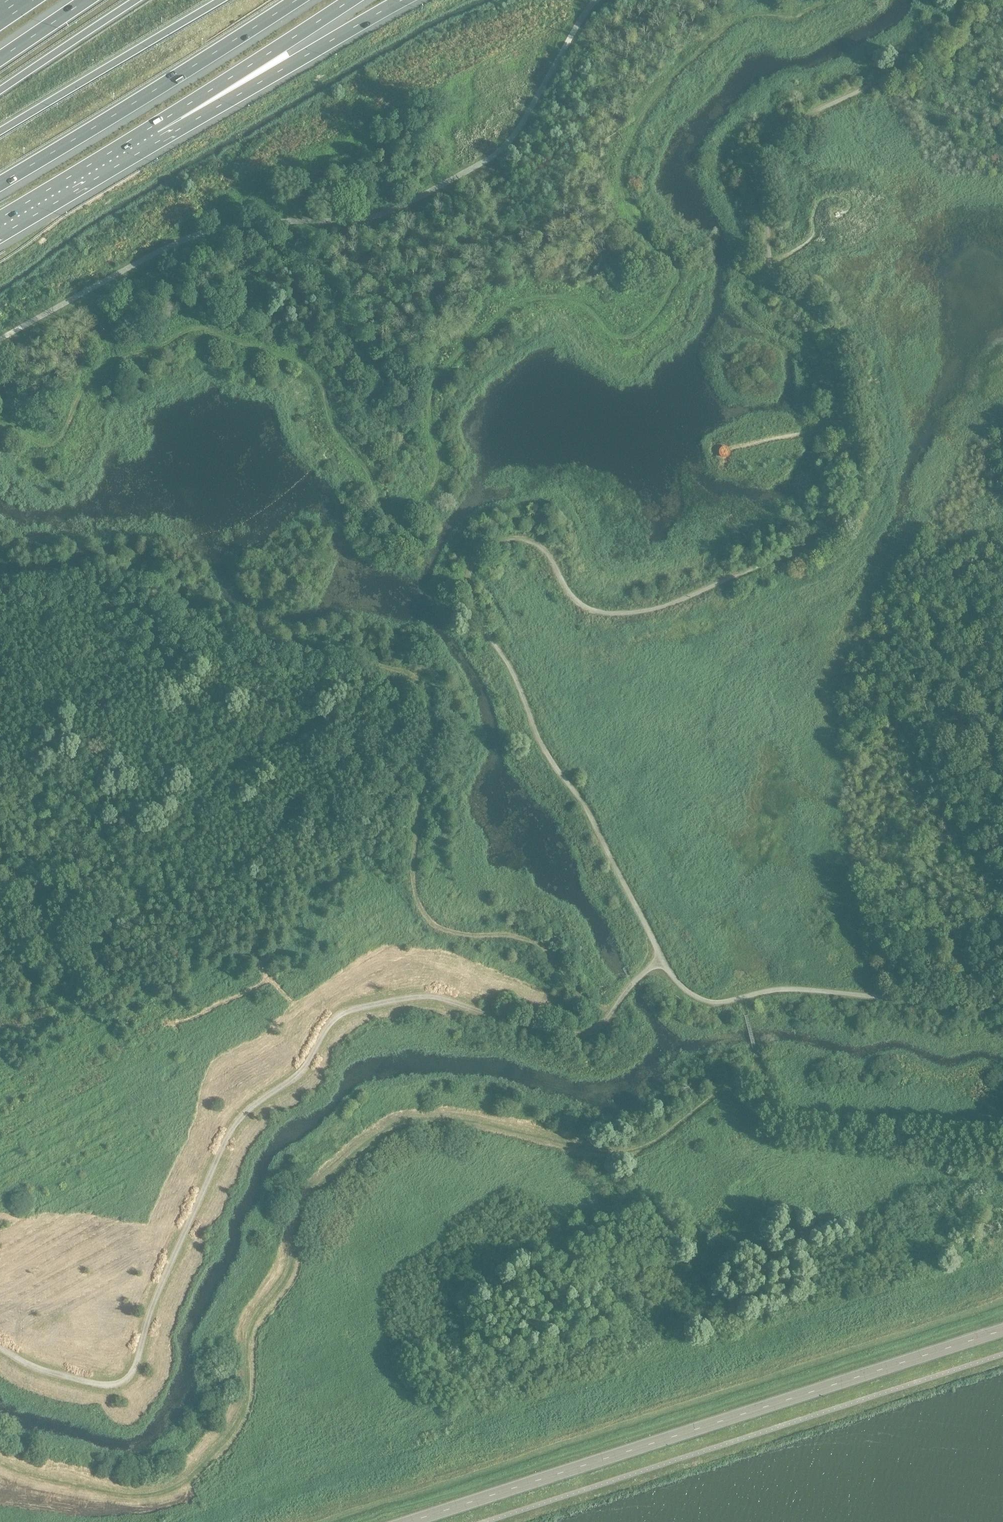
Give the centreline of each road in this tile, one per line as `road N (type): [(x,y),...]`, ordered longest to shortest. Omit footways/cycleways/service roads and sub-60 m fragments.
road 1 (tertiary): [(415,1521),(1002,1329)]
road 2 (motorway): [(0,182),(295,0)]
road 3 (motorway): [(154,133),(235,97),(400,0)]
road 4 (motorway): [(0,131),(219,0)]
road 5 (motorway): [(154,133),(349,0)]
road 6 (motorway): [(0,227),(154,133)]
road 7 (motorway): [(0,91),(136,0)]

